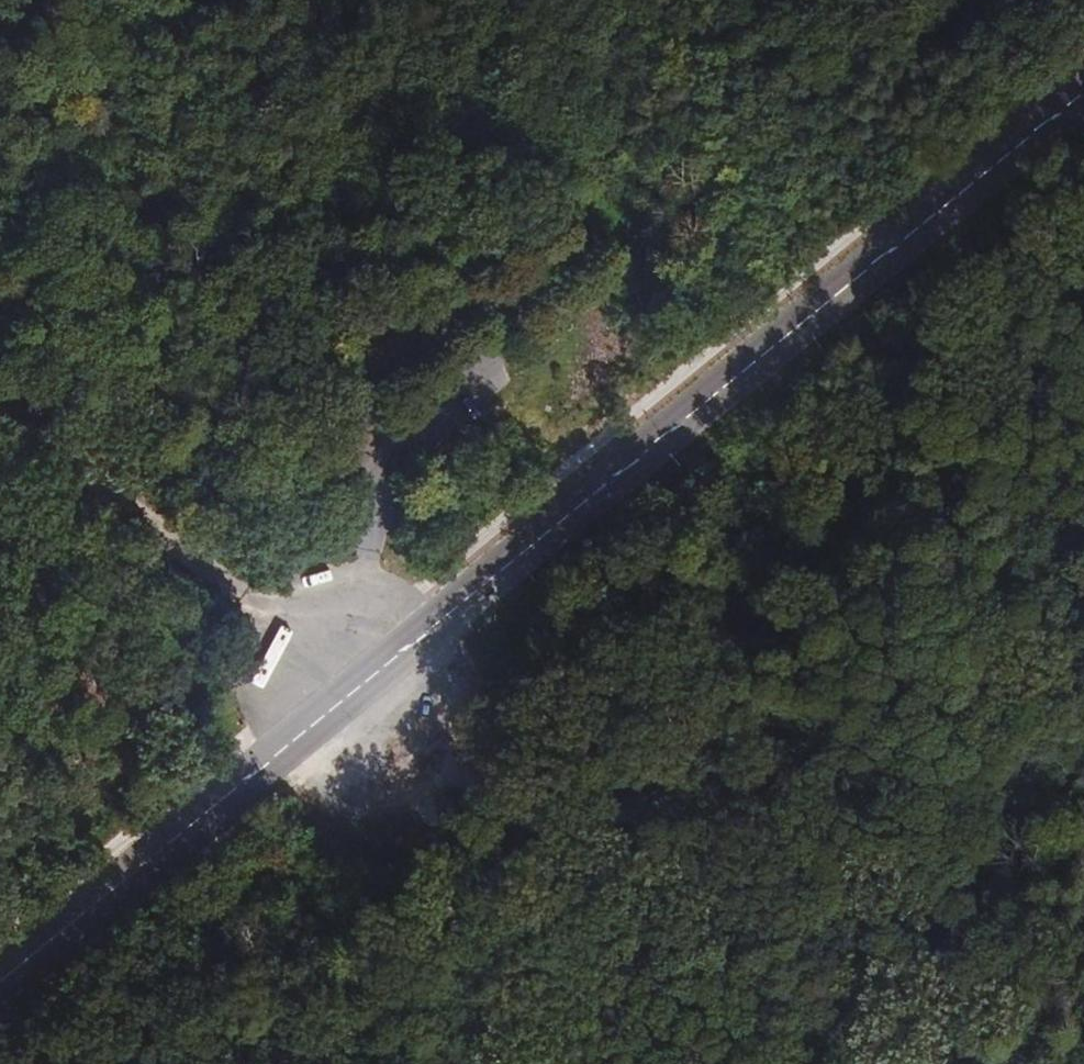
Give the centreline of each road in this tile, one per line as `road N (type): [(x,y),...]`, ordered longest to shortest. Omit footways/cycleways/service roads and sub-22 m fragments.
road 1 (secondary): [(0,982),(1083,89)]
road 2 (motorway): [(429,0),(661,582),(841,1063)]
road 3 (motorway): [(906,1063),(722,558),(500,0)]
road 4 (track): [(372,676),(0,410)]
road 5 (track): [(497,1063),(378,751)]

